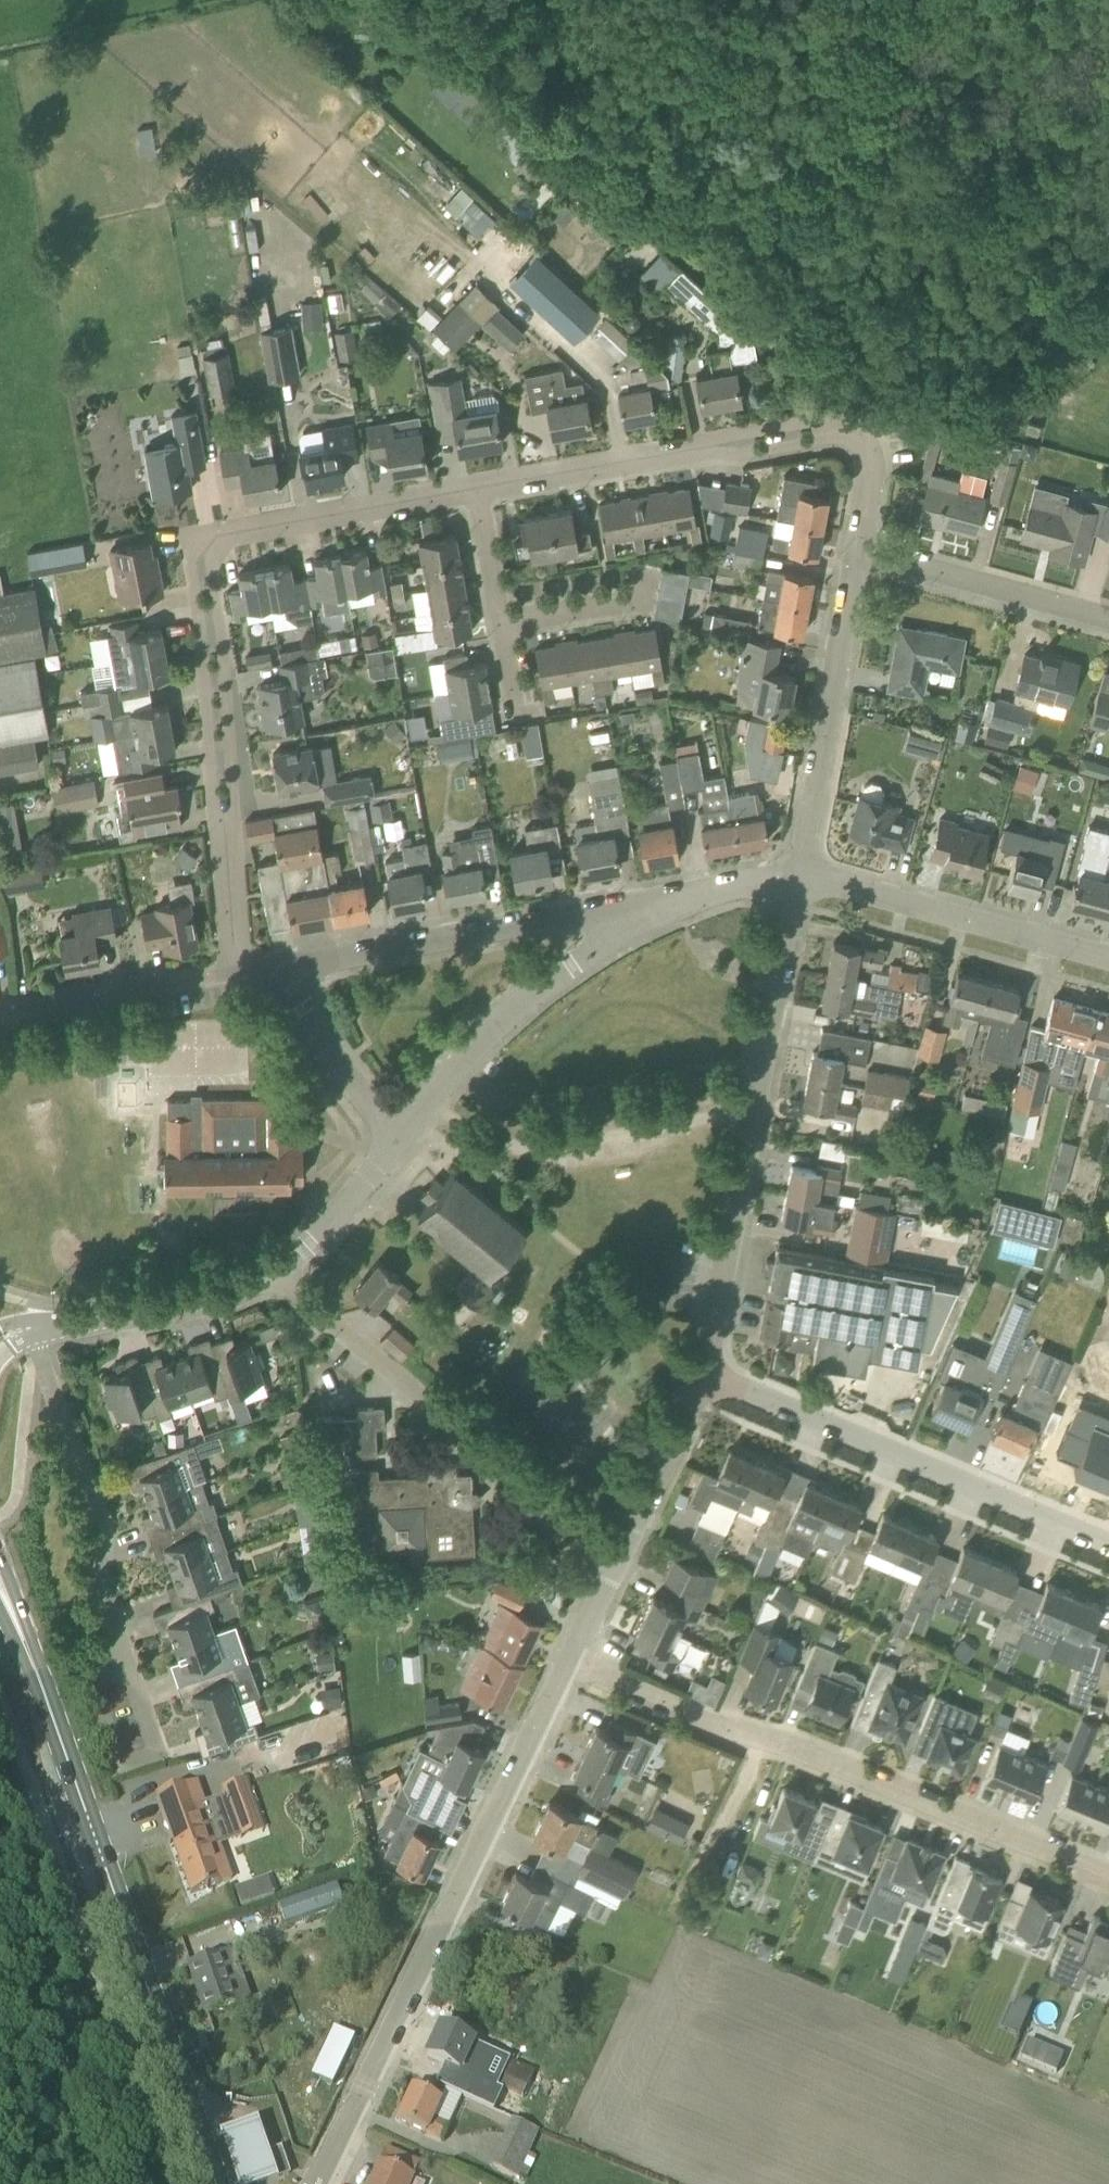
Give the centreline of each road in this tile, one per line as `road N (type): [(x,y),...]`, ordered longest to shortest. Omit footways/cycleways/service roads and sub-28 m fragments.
road 1 (primary): [(216,2183),(5,1595)]
road 2 (residential): [(319,2183),(573,1661)]
road 3 (residential): [(573,1661),(1108,1881)]
road 4 (residential): [(706,1370),(798,876)]
road 5 (residential): [(158,1756),(96,1571),(101,1534),(32,1326)]
road 6 (residential): [(621,1559),(275,1269)]
road 7 (residential): [(1108,1543),(706,1370)]
road 8 (residential): [(287,965),(604,910),(630,924)]
road 9 (residential): [(798,876),(855,548)]
road 10 (tertiary): [(1108,953),(891,892),(798,876)]
road 11 (tertiary): [(400,1138),(507,1011),(630,924)]
road 12 (residential): [(206,538),(191,565),(212,800),(227,830)]
road 13 (residential): [(227,830),(234,794),(224,646),(206,538)]
road 14 (residential): [(480,489),(206,538)]
road 15 (residential): [(1108,618),(855,548)]
road 16 (tertiary): [(32,1326),(197,1303),(275,1269)]
road 17 (residential): [(0,1017),(242,974)]
road 18 (residential): [(704,447),(480,489)]
road 19 (track): [(858,437),(872,401),(840,362),(807,347),(741,289)]
road 20 (residential): [(400,1138),(312,1021),(287,965)]
road 21 (residential): [(621,1559),(706,1370)]
road 22 (tertiary): [(275,1269),(400,1138)]
road 23 (tertiary): [(630,924),(717,890),(798,876)]
road 24 (residential): [(858,437),(811,421),(704,447)]
road 25 (residential): [(704,447),(742,453),(858,437)]
road 26 (residential): [(227,830),(242,974)]
road 27 (residential): [(502,621),(638,598)]
road 28 (residential): [(502,621),(480,489)]

